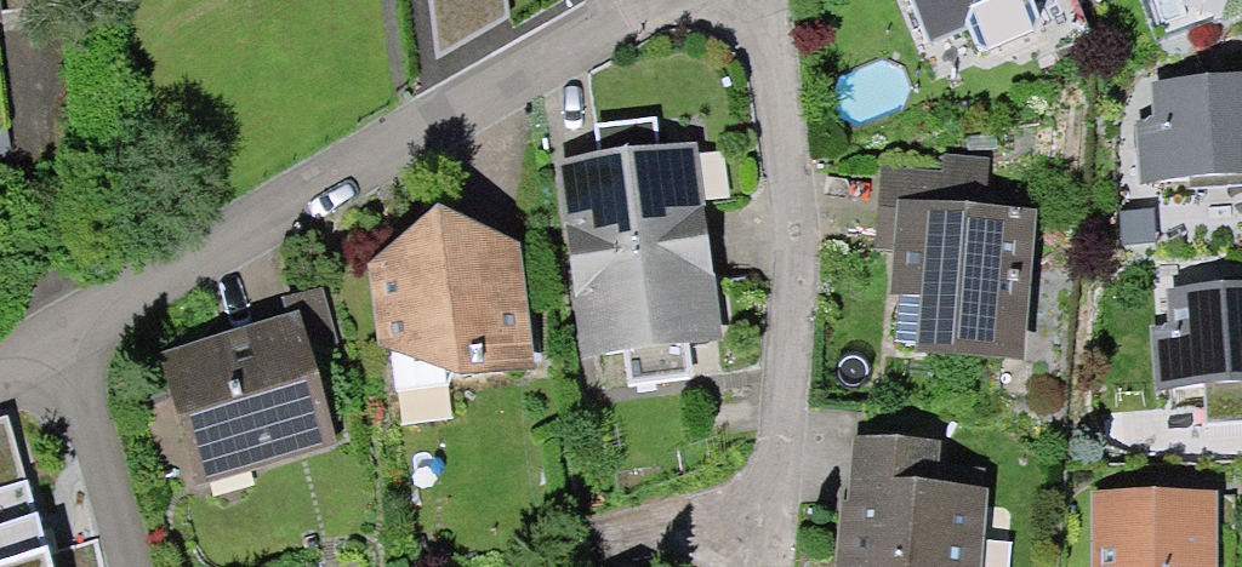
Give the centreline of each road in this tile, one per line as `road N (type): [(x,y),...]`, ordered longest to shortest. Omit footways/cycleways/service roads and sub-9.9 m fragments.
road 1 (residential): [(660,0),(66,333)]
road 2 (residential): [(757,0),(793,128),(783,566)]
road 3 (residential): [(66,333),(142,566)]

